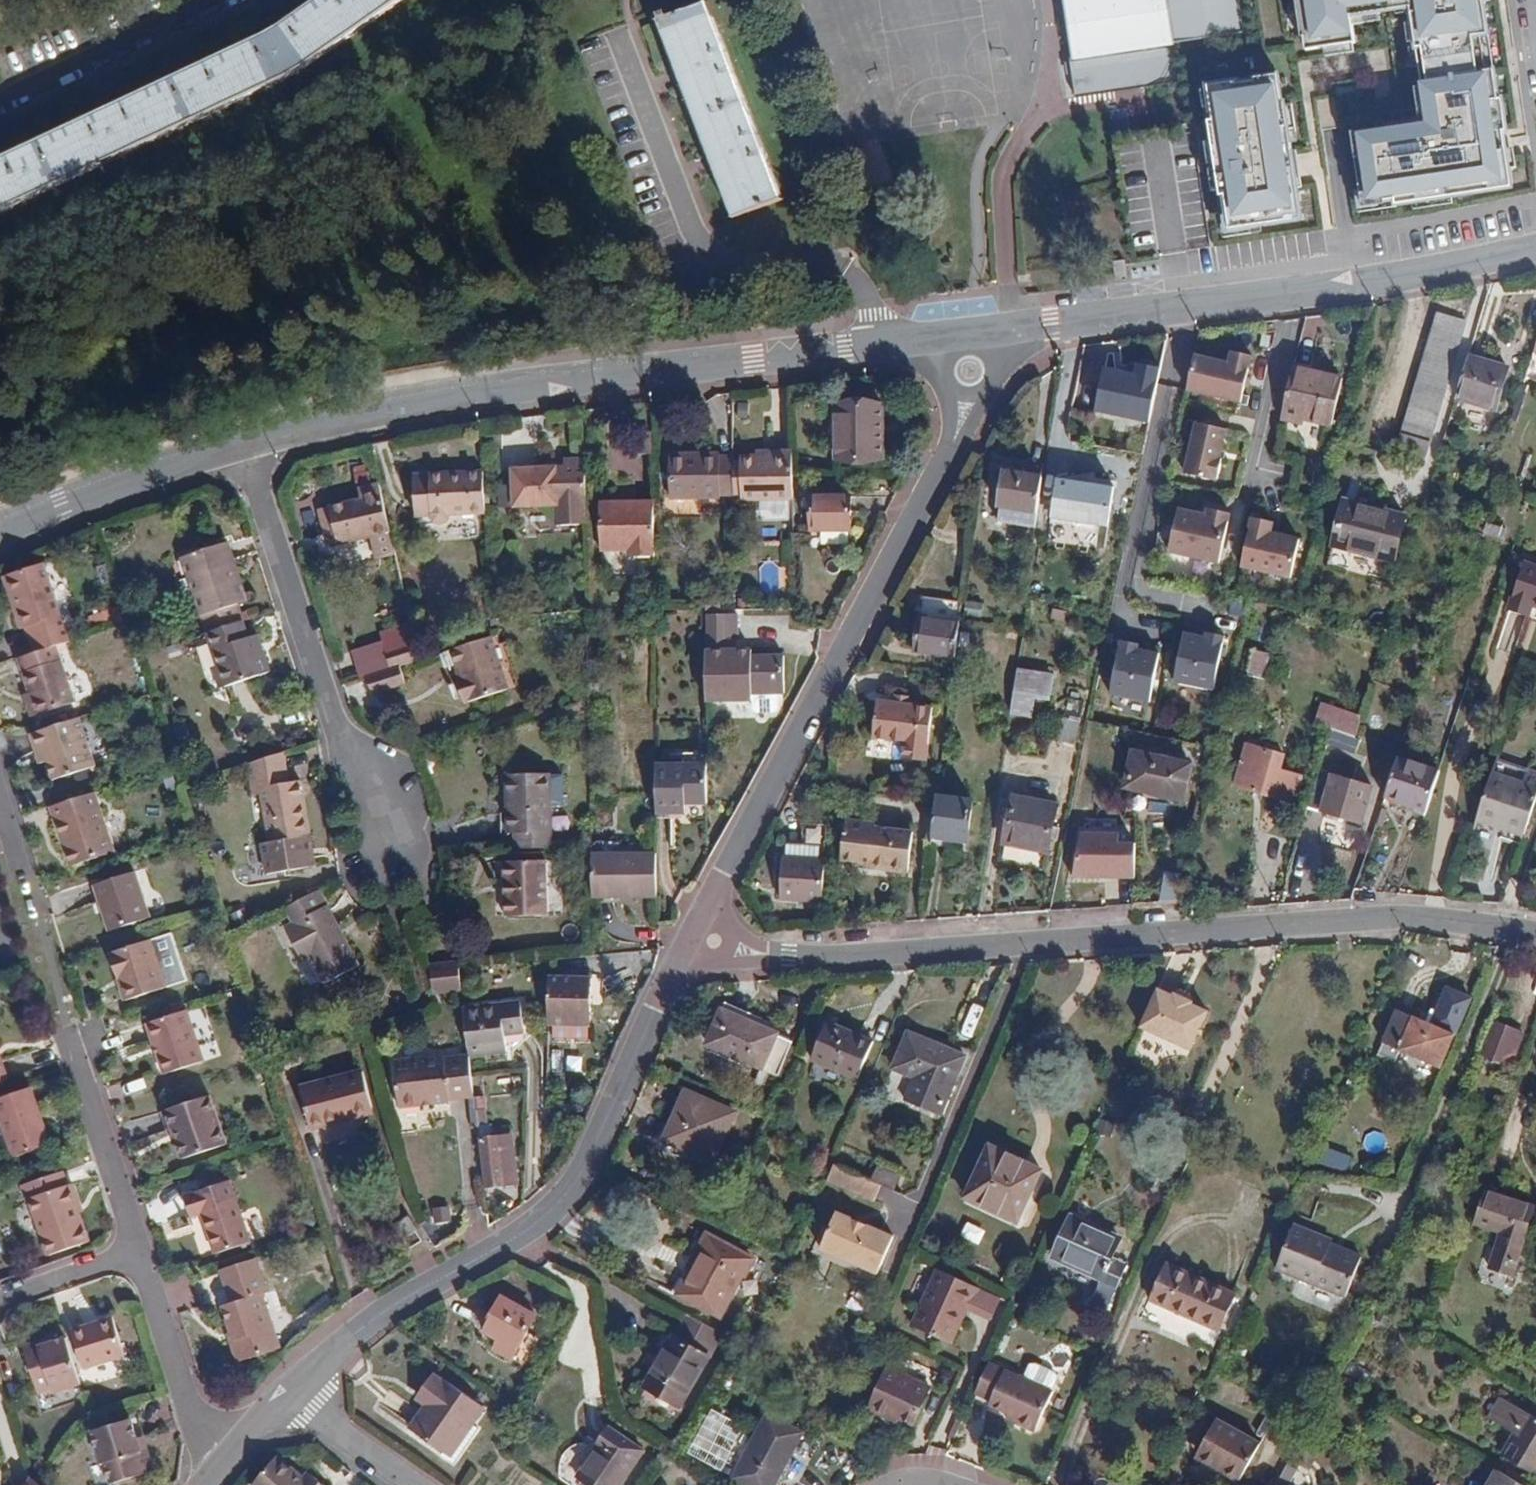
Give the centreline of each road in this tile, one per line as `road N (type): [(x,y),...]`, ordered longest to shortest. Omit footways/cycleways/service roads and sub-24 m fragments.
road 1 (residential): [(1535,935),(1352,919),(765,954),(694,936)]
road 2 (residential): [(876,343),(647,366),(375,412),(243,446)]
road 3 (residential): [(694,936),(593,1153),(566,1194),(515,1237),(382,1313),(287,1393)]
road 4 (residential): [(953,443),(694,936)]
road 5 (residential): [(1535,246),(1343,286),(1000,329)]
road 6 (residential): [(0,796),(137,1252)]
road 7 (residential): [(388,890),(243,446)]
road 8 (residential): [(876,343),(858,284),(823,259),(732,263),(699,243),(616,45)]
road 9 (residential): [(243,446),(0,535)]
road 10 (residential): [(0,96),(212,0)]
road 11 (residential): [(137,1252),(196,1428),(226,1463)]
road 12 (residential): [(287,1393),(418,1484)]
road 13 (residential): [(137,1252),(0,1299)]
road 14 (residential): [(953,443),(989,390),(1000,329)]

